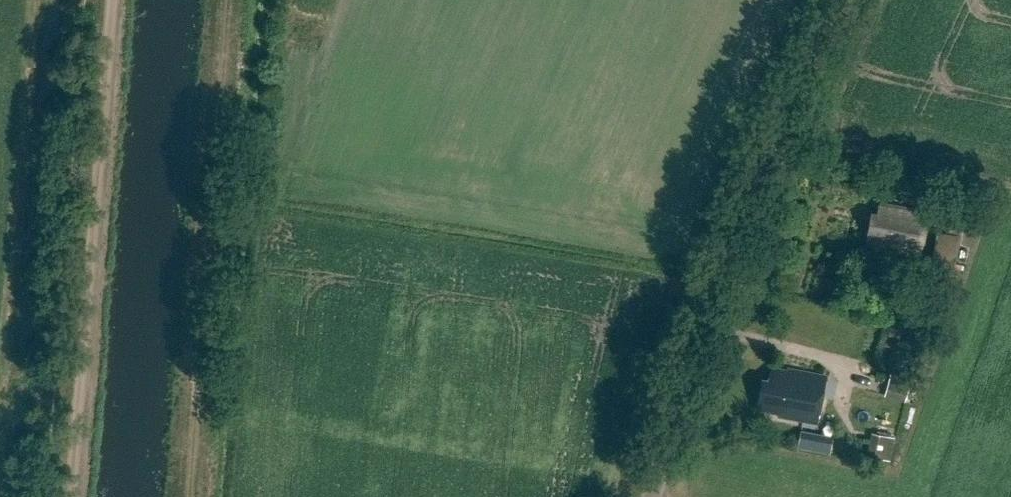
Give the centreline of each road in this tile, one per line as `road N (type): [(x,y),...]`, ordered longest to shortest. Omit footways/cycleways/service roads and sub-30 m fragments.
road 1 (unclassified): [(651,496),(704,308),(769,144),(838,0)]
road 2 (track): [(128,0),(82,496)]
road 3 (track): [(189,496),(224,0)]

